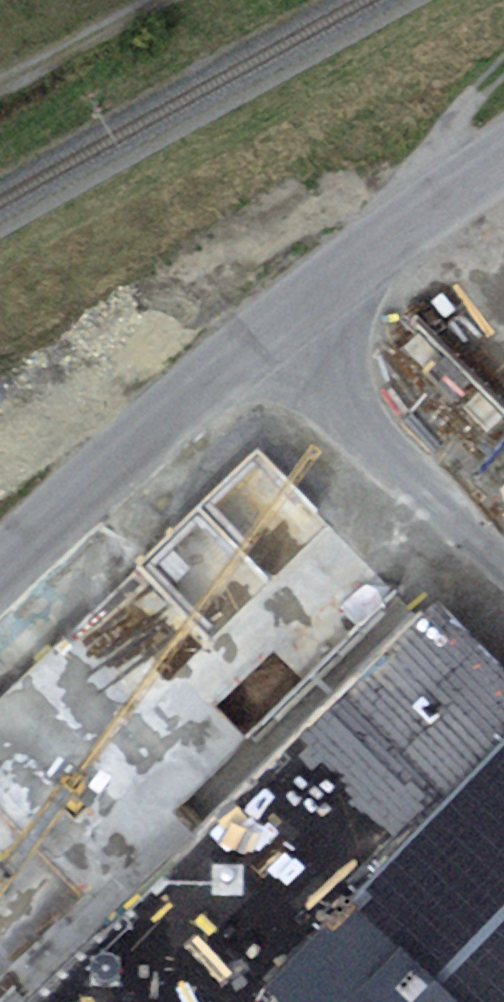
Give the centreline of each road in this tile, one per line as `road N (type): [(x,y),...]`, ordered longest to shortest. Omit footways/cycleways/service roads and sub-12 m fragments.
road 1 (tertiary): [(0,582),(261,333),(503,162)]
road 2 (track): [(0,90),(172,0)]
road 3 (track): [(503,66),(459,125),(436,206)]

